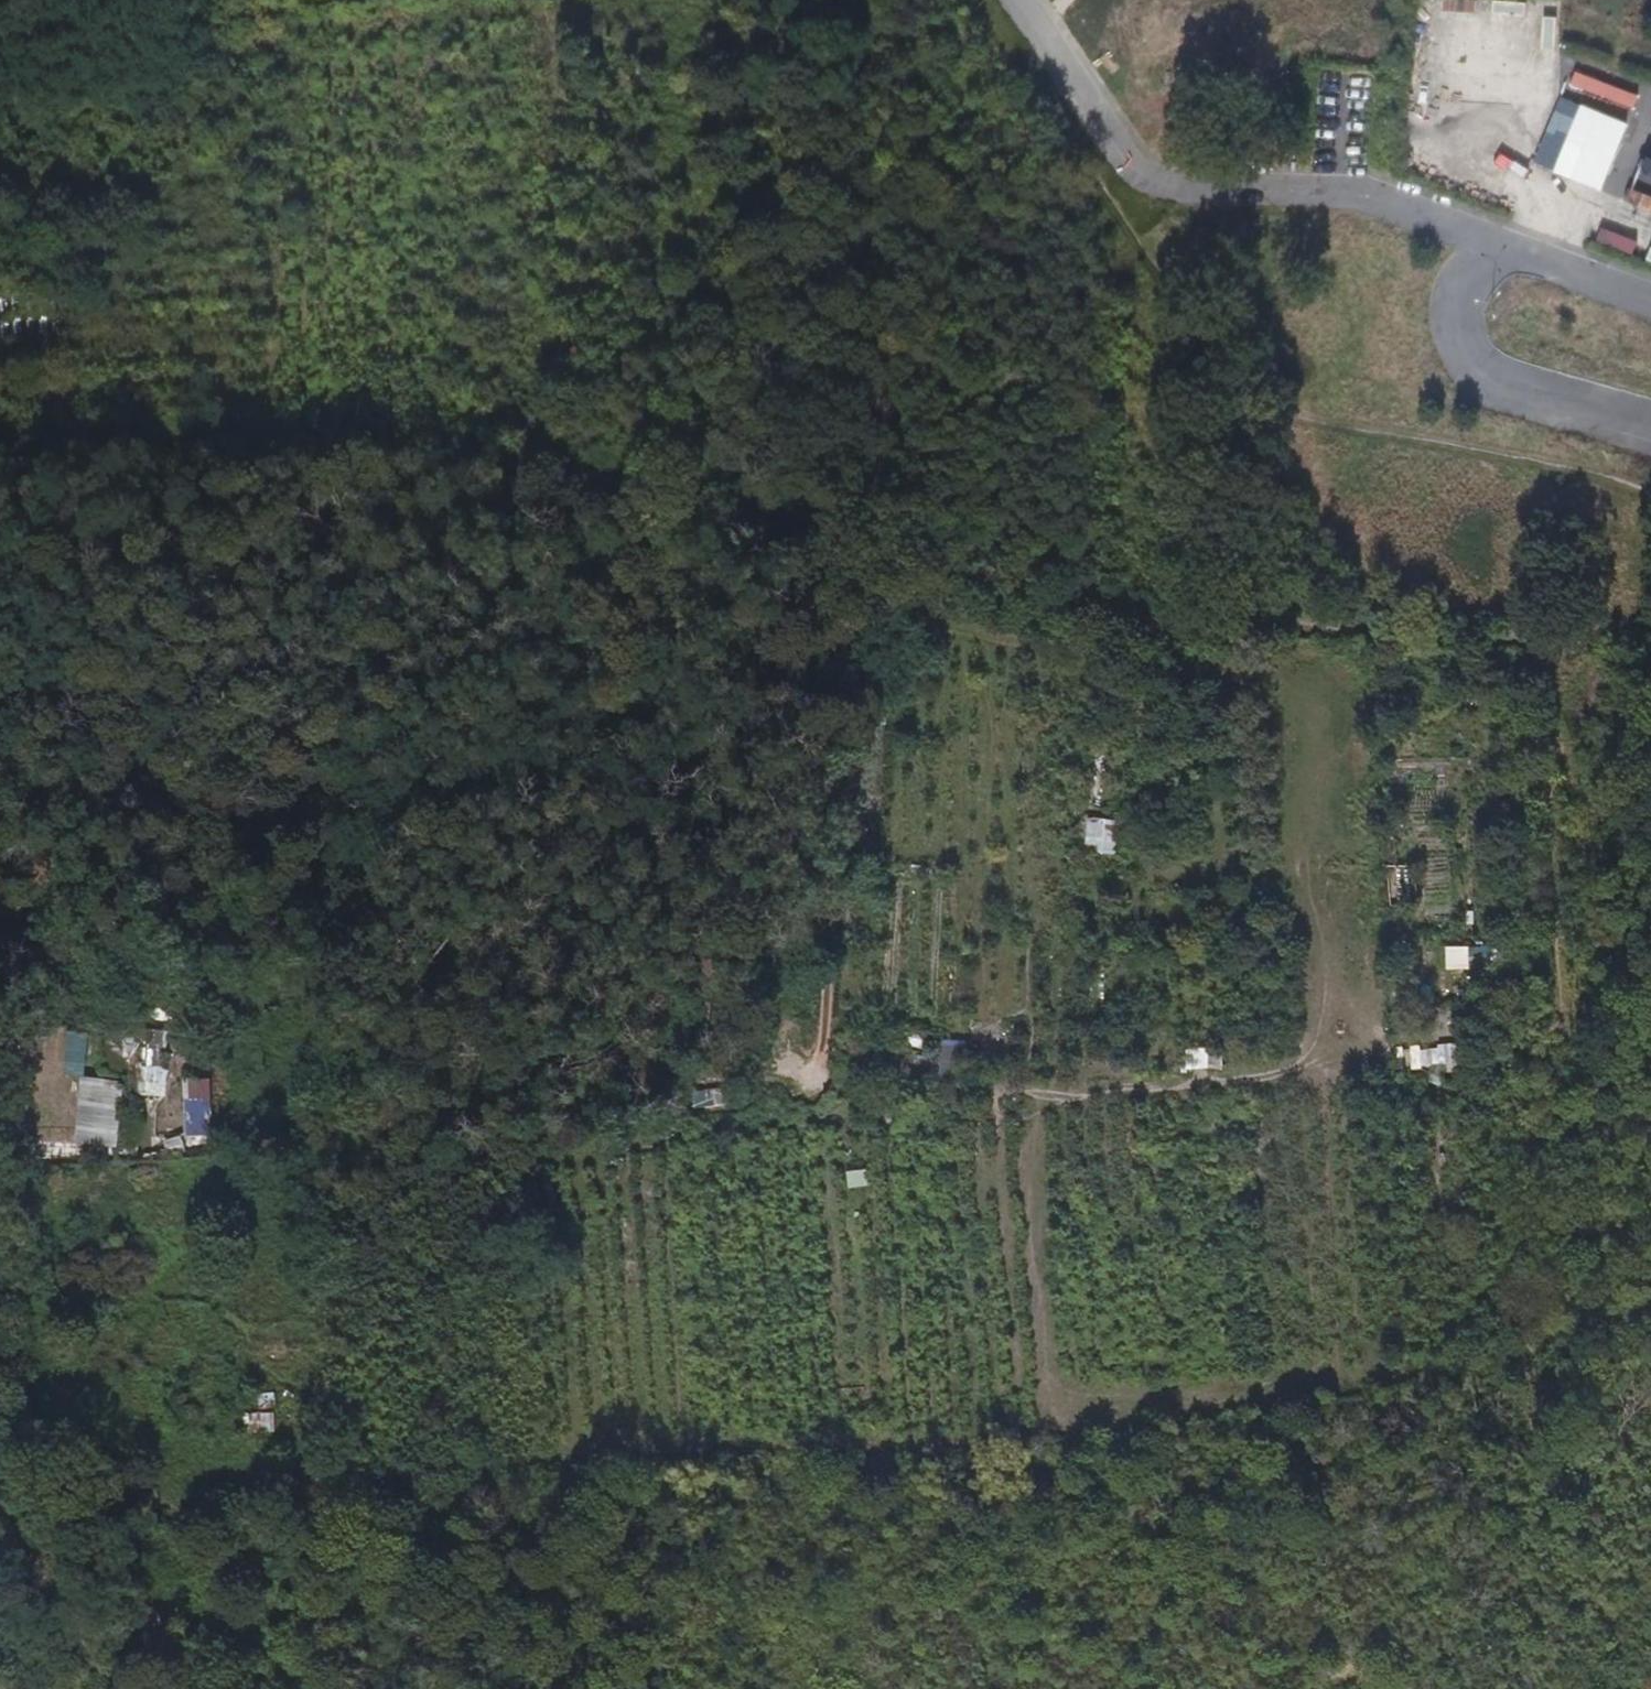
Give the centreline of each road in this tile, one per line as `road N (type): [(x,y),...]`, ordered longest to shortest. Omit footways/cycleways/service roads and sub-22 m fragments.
road 1 (track): [(875,545),(708,493),(396,460),(0,481)]
road 2 (track): [(854,540),(817,1076),(798,1072),(802,1061)]

